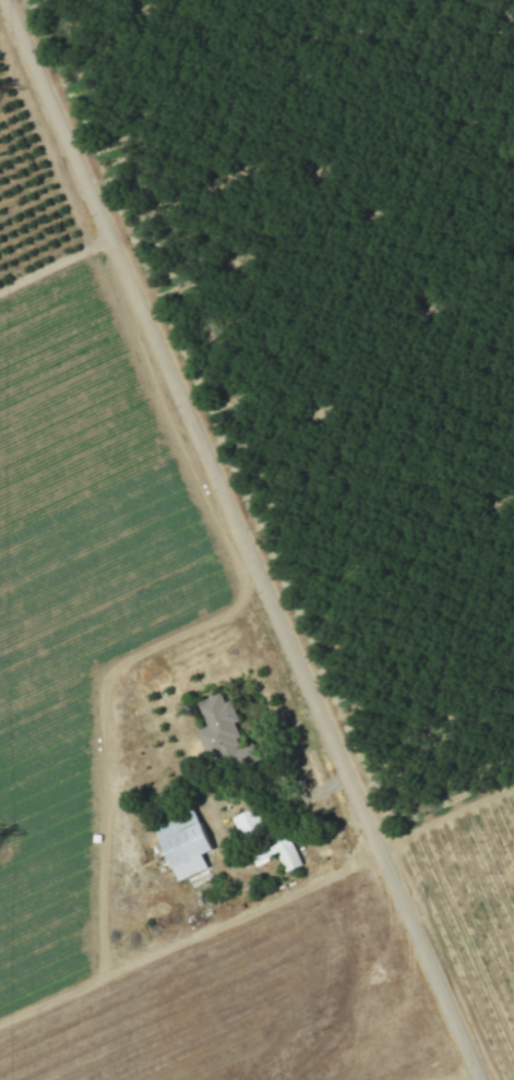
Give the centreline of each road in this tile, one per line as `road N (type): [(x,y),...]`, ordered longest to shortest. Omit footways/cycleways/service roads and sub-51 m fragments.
road 1 (residential): [(3,0),(478,1079)]

